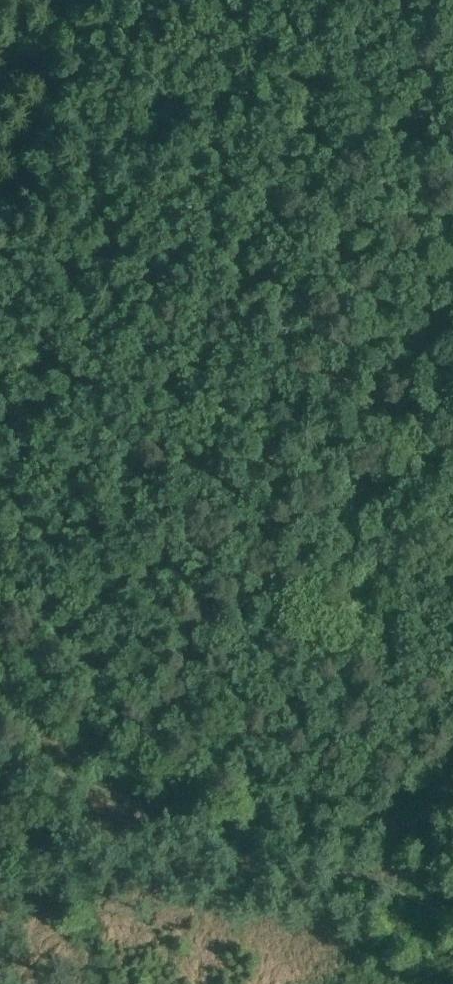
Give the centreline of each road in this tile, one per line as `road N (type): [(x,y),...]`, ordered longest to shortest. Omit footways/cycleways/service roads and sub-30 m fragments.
road 1 (track): [(0,206),(66,51)]

